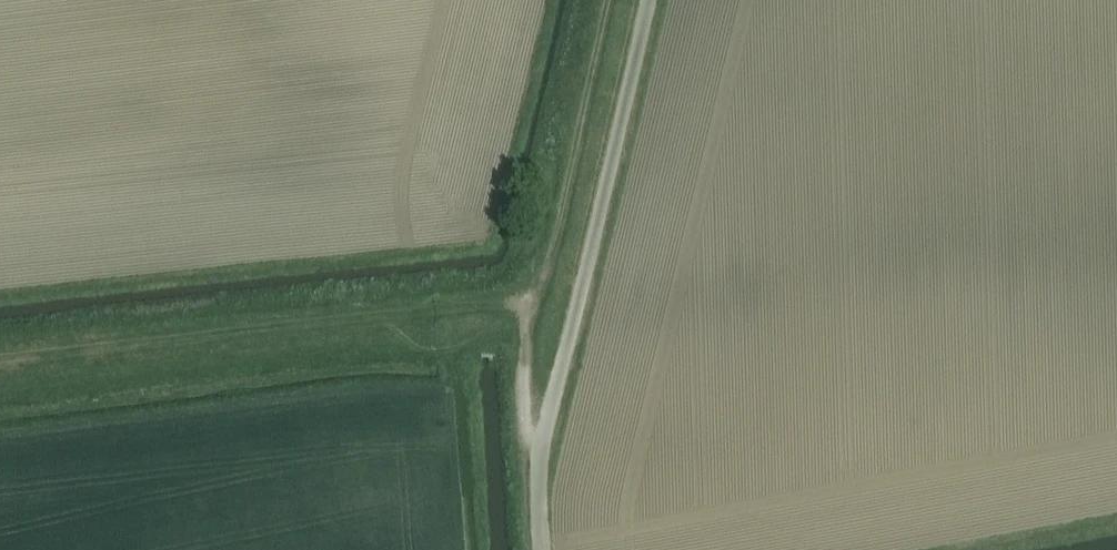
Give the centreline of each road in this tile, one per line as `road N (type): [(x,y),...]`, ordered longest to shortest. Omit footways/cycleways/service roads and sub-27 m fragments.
road 1 (track): [(0,373),(524,314)]
road 2 (track): [(605,0),(524,314)]
road 3 (track): [(524,314),(519,454),(528,549)]

